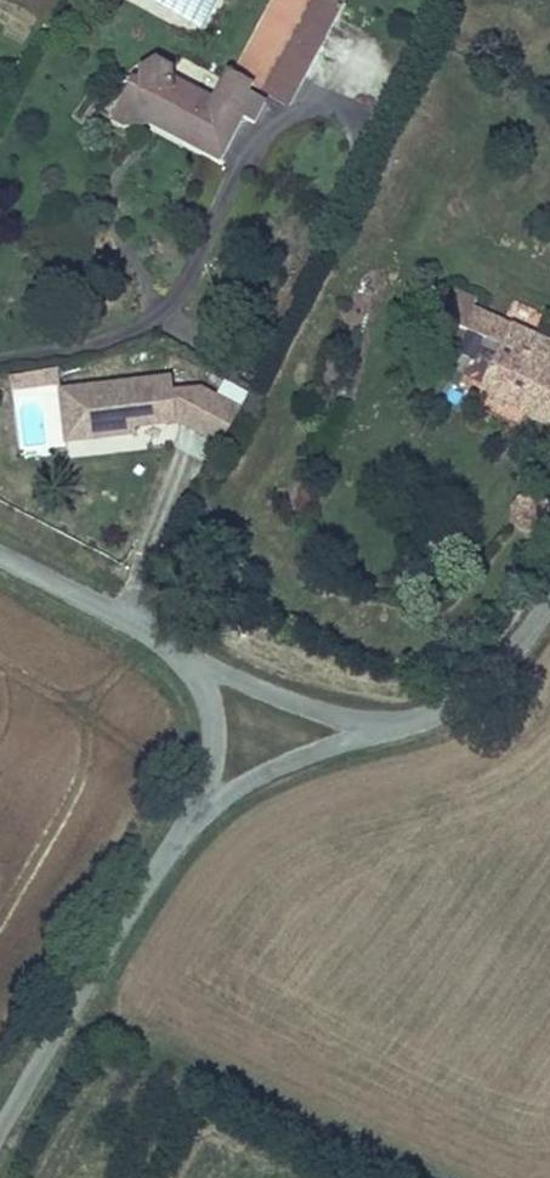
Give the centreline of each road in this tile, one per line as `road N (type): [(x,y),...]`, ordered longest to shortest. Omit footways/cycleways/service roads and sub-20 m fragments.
road 1 (tertiary): [(0,1125),(184,825)]
road 2 (unclassified): [(184,825),(295,754),(378,726)]
road 3 (unclassified): [(378,726),(445,709),(473,690),(549,602)]
road 4 (tertiary): [(186,662),(146,629),(0,557)]
road 5 (unclassified): [(378,726),(318,716),(186,662)]
road 6 (tertiary): [(184,825),(207,772),(213,736),(207,699),(186,662)]

